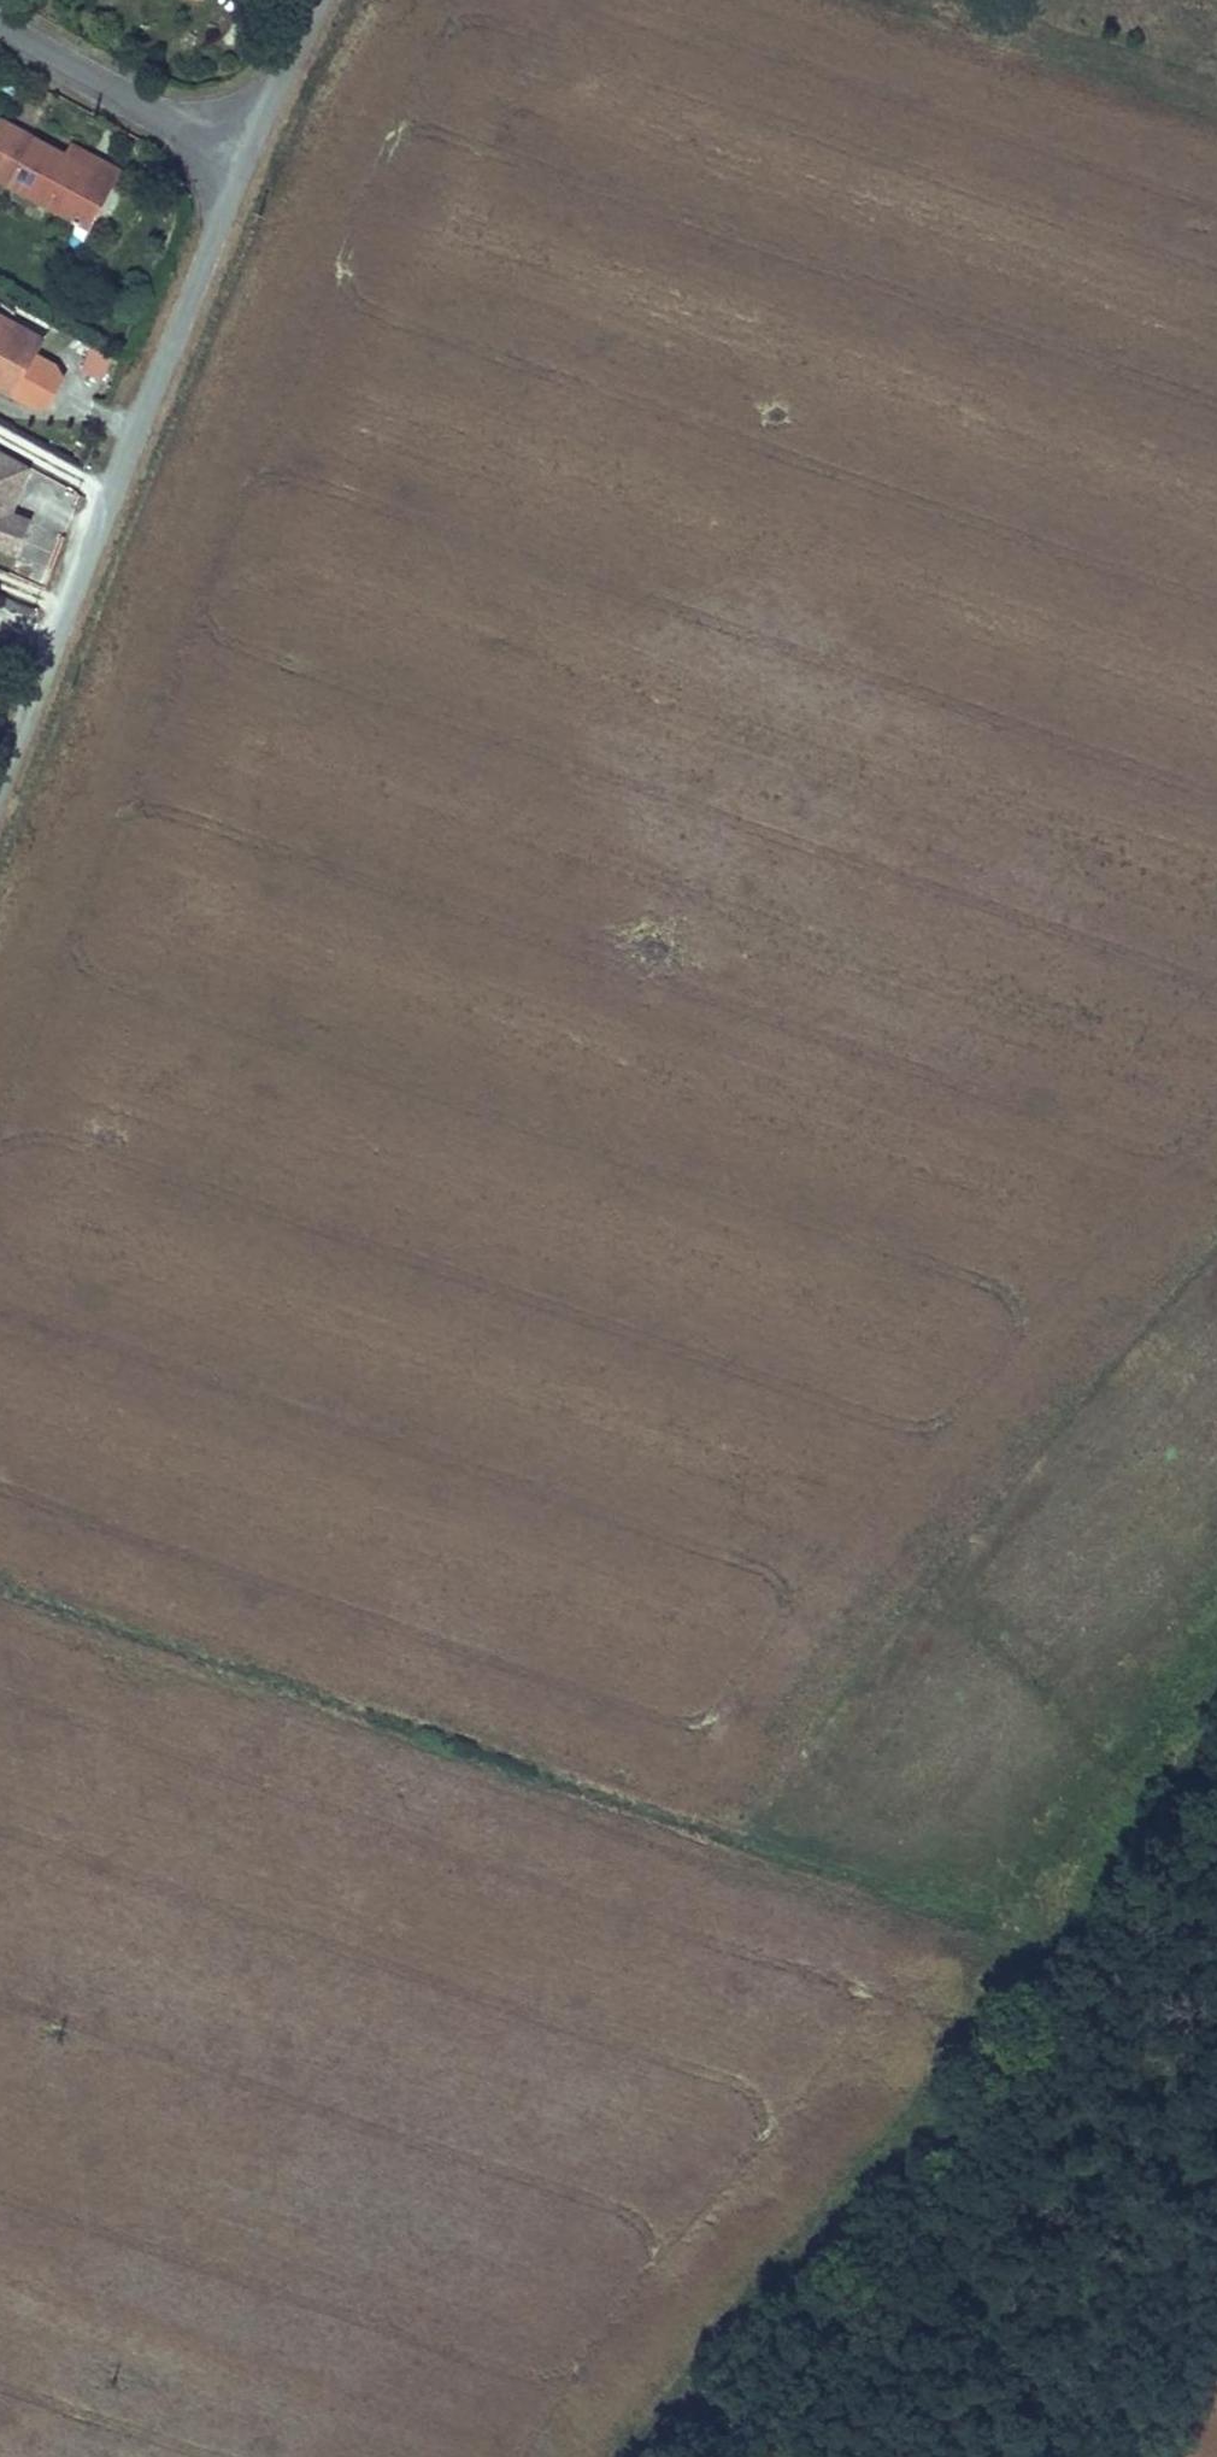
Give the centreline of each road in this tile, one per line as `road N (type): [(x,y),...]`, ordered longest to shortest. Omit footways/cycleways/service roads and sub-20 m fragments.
road 1 (residential): [(0,774),(243,164)]
road 2 (residential): [(243,164),(0,34)]
road 3 (residential): [(243,164),(323,0)]

